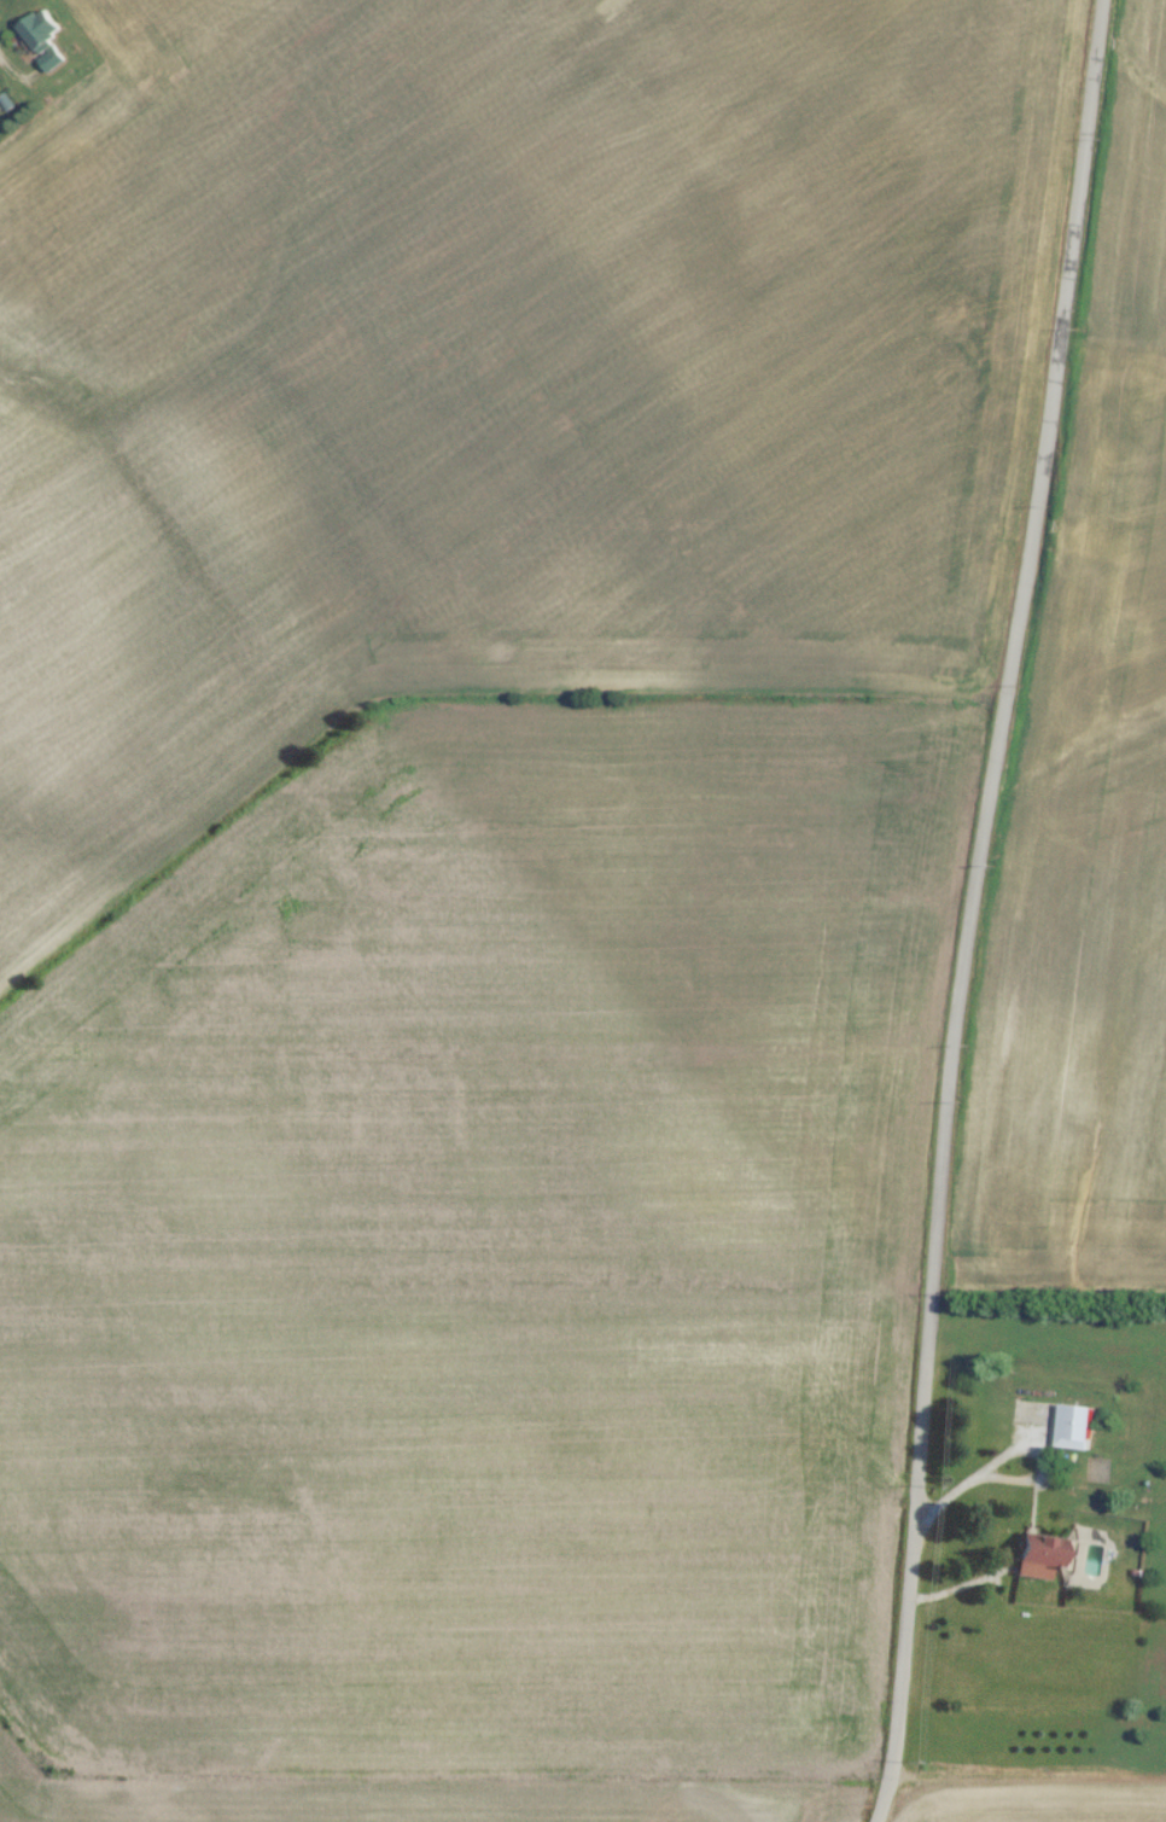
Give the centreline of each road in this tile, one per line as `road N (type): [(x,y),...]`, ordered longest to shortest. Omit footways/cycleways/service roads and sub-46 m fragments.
road 1 (residential): [(892,1779),(943,1101),(1099,0)]

